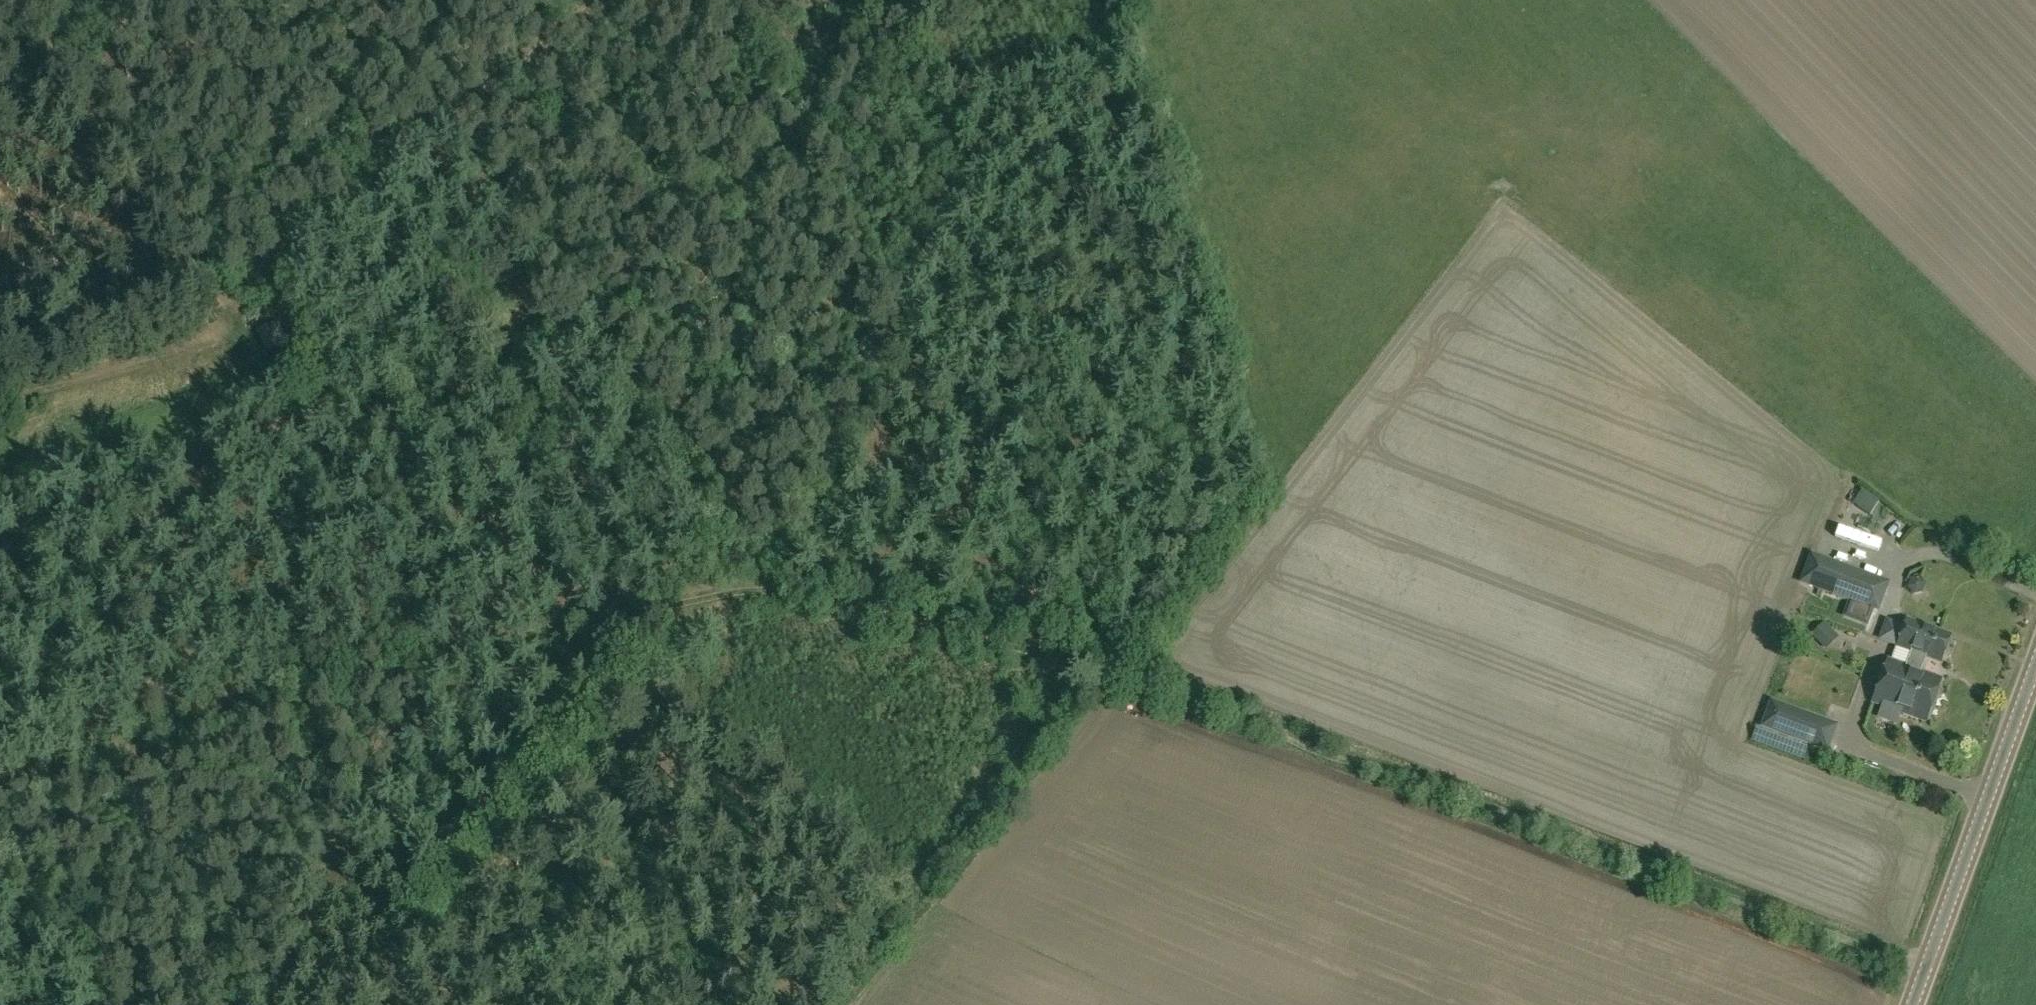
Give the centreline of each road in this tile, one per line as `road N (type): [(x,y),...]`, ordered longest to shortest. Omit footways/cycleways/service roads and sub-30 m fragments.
road 1 (track): [(358,681),(421,654),(754,591),(1134,679),(1928,969)]
road 2 (tertiary): [(1915,1004),(2035,676)]

